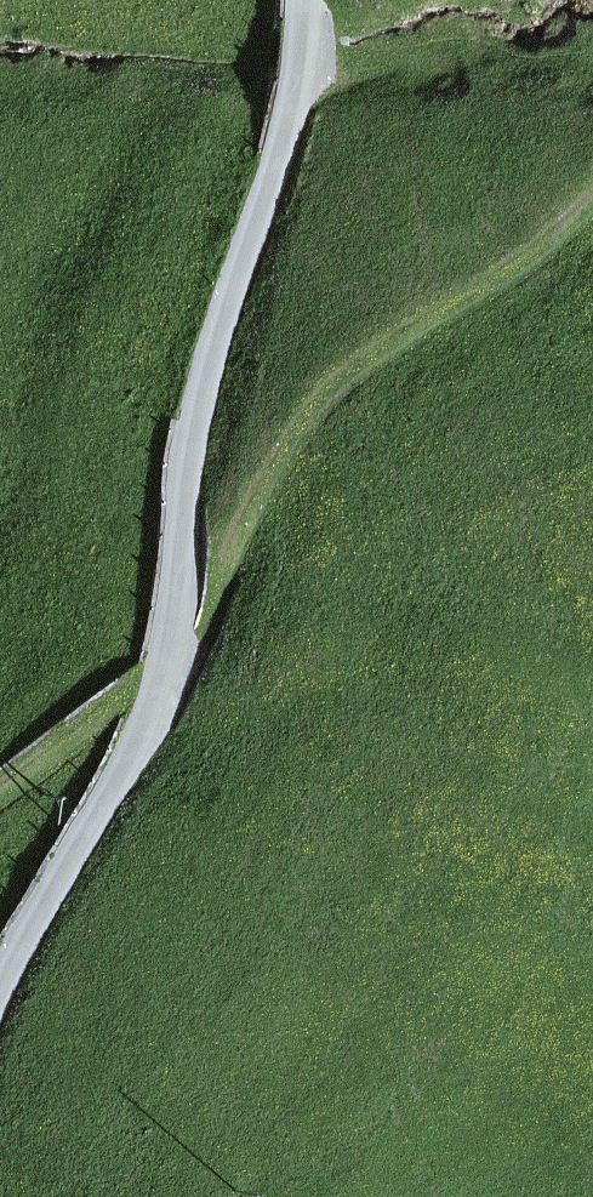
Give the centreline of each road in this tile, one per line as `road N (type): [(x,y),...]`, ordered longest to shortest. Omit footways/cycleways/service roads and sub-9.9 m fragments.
road 1 (unclassified): [(307,0),(281,148),(203,394),(156,701),(128,767),(18,946),(0,991)]
road 2 (track): [(592,195),(328,388),(270,460),(164,674),(0,791)]

